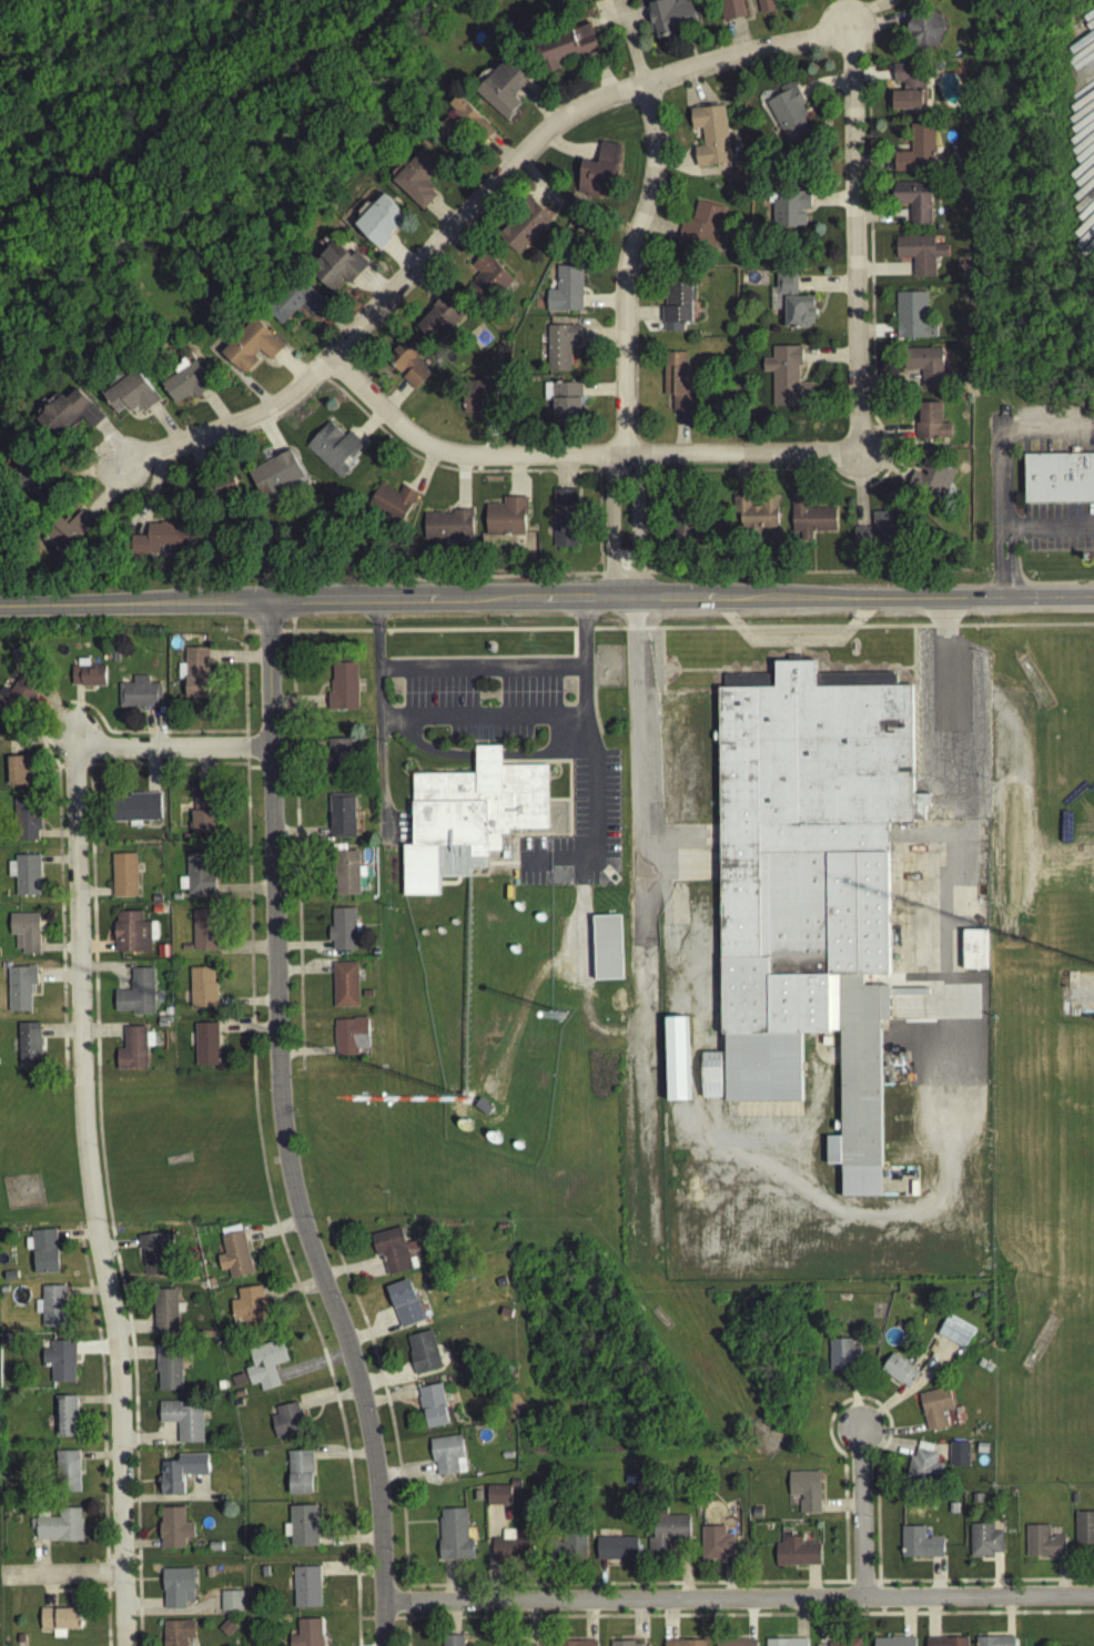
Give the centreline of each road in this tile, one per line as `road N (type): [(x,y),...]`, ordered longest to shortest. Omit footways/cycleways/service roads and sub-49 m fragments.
road 1 (tertiary): [(382,1645),(376,1479),(347,1359),(298,1228),(281,1126),(267,754)]
road 2 (residential): [(126,1645),(117,1364),(83,1160),(75,752)]
road 3 (residential): [(118,469),(250,423),(291,397),(561,120),(845,29)]
road 4 (residential): [(1093,1602),(382,1605)]
road 5 (residential): [(845,29),(858,458)]
road 6 (residential): [(639,90),(652,165),(624,273),(622,460)]
road 7 (residential): [(622,460),(447,458),(403,436),(326,363)]
road 8 (primary): [(1093,601),(773,602)]
road 9 (primary): [(265,611),(0,614)]
road 10 (residential): [(622,460),(858,458)]
road 11 (primary): [(463,607),(265,611)]
road 12 (residential): [(861,1602),(859,1435)]
road 13 (residential): [(622,460),(609,477),(611,603)]
road 14 (residential): [(636,603),(636,481),(622,460)]
road 15 (primary): [(773,602),(640,603)]
road 16 (residential): [(202,753),(75,752)]
road 17 (residential): [(124,1575),(0,1578)]

